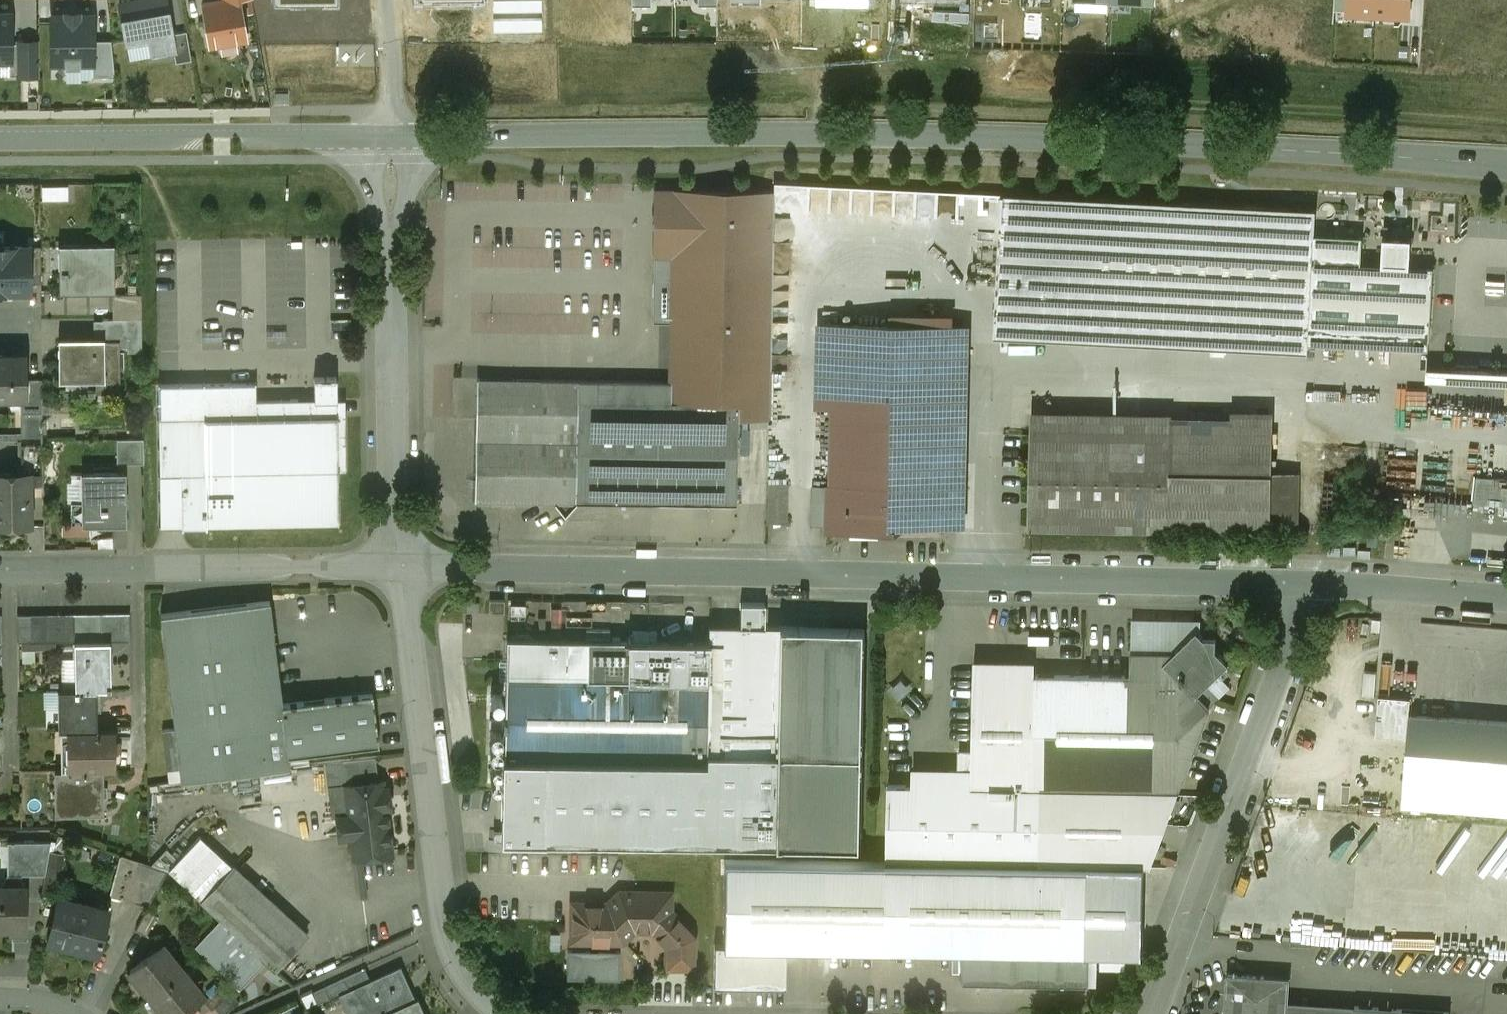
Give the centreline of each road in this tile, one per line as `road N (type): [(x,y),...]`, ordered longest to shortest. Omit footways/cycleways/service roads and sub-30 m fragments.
road 1 (tertiary): [(395,138),(880,133),(1506,164)]
road 2 (residential): [(404,567),(1316,583)]
road 3 (residential): [(404,567),(453,948),(464,977),(508,1013)]
road 4 (residential): [(1155,1013),(1316,583)]
road 5 (residential): [(395,138),(392,347),(404,567)]
road 6 (residential): [(0,572),(404,567)]
road 7 (tertiary): [(0,141),(395,138)]
road 8 (residential): [(1316,583),(1506,597)]
road 9 (residential): [(395,138),(385,0)]

